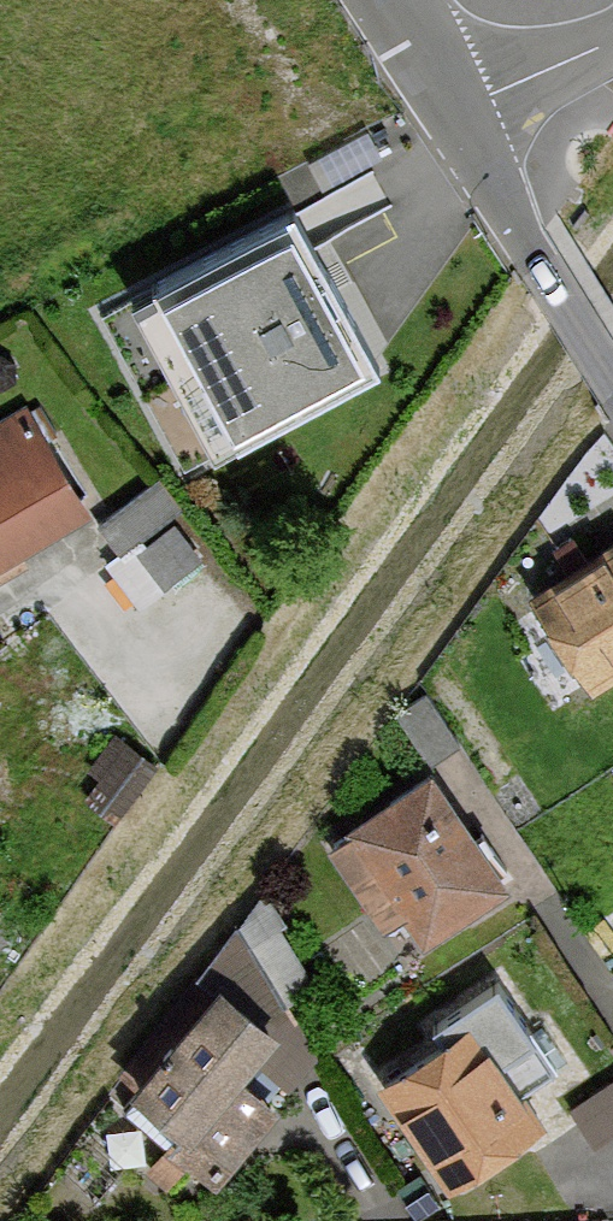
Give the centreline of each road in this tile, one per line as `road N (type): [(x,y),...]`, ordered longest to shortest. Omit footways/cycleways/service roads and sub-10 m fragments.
road 1 (unclassified): [(447,108),(612,367)]
road 2 (unclassified): [(612,36),(447,108)]
road 3 (unclassified): [(377,0),(447,108)]

